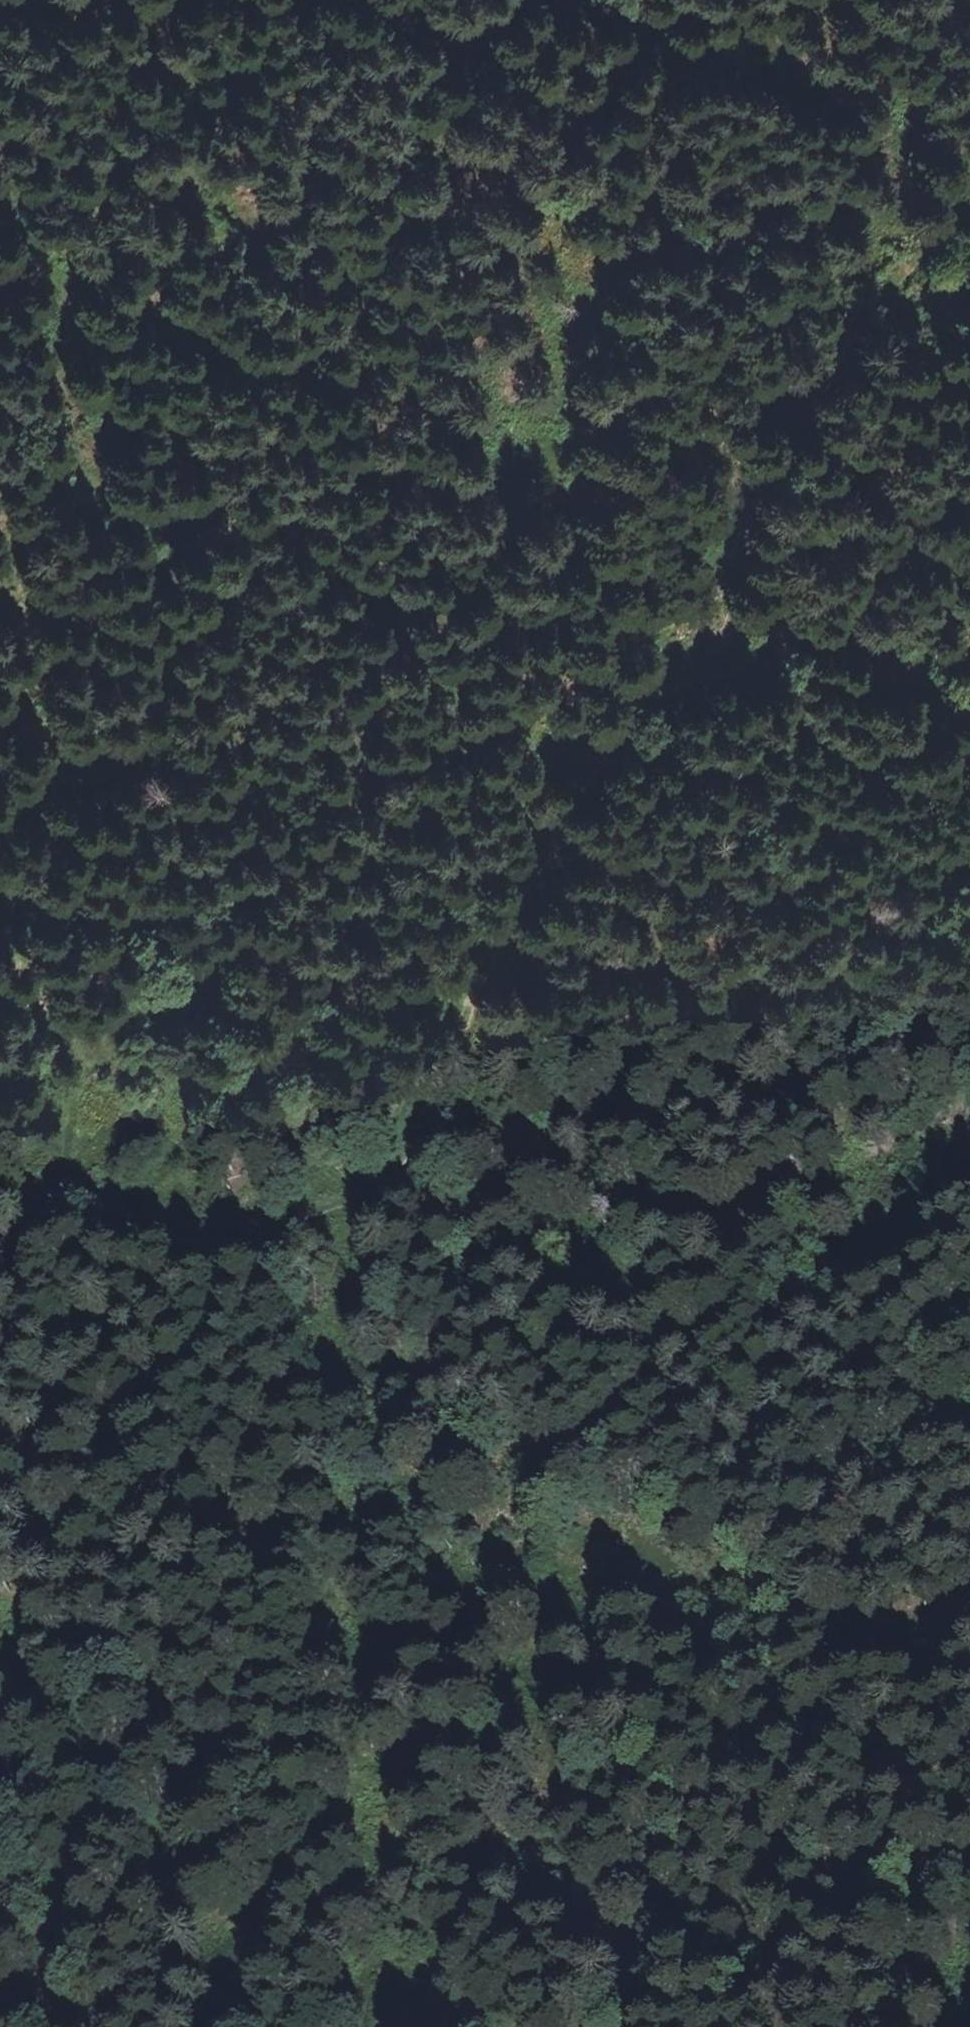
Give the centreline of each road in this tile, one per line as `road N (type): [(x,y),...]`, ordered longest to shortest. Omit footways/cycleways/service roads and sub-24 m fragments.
road 1 (track): [(0,919),(65,1071),(73,1182),(196,1219),(262,1230),(319,1199),(405,1135),(556,811),(682,663),(718,545),(832,364),(926,246),(969,209)]
road 2 (track): [(969,1630),(877,1818),(741,2026)]

